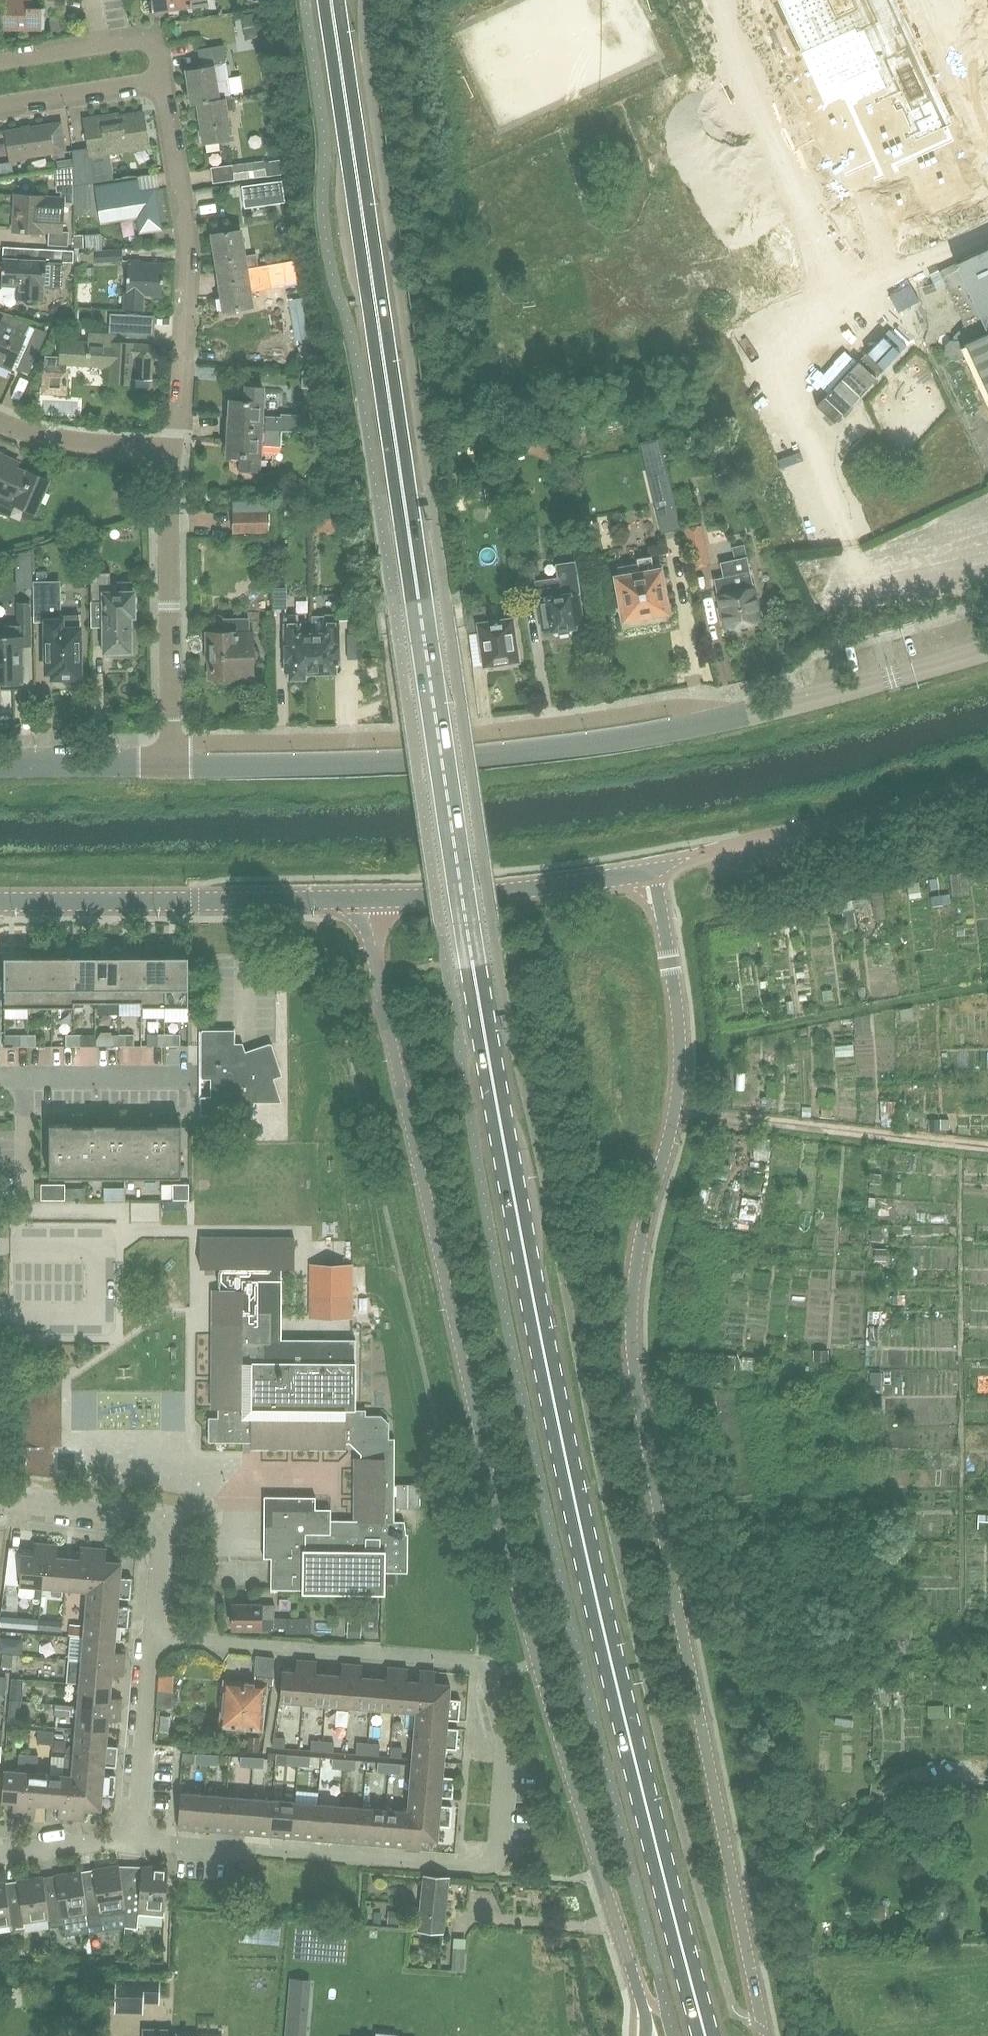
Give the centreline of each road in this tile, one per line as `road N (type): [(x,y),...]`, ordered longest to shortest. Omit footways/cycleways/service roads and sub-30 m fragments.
road 1 (primary): [(705,2035),(578,1513),(491,1068),(331,0)]
road 2 (secondary): [(764,2035),(635,1379),(634,1293),(677,1077),(676,996),(654,869)]
road 3 (secondary): [(366,899),(412,1133),(522,1606),(647,2035)]
road 4 (unclassified): [(0,1856),(132,1838),(159,1533),(140,1513),(0,1502)]
road 5 (residential): [(747,714),(475,757),(174,766)]
road 6 (residential): [(747,714),(682,707),(477,735),(174,745)]
road 7 (secondary): [(0,902),(366,899)]
road 8 (residential): [(159,82),(184,248),(171,443)]
road 9 (residential): [(654,869),(987,781)]
road 10 (track): [(673,1110),(987,1150)]
road 11 (residential): [(171,443),(174,745)]
road 12 (secondary): [(366,899),(495,892),(654,869)]
road 13 (track): [(735,1885),(799,1870),(890,1798),(919,1786),(987,1784)]
road 14 (residential): [(987,650),(747,714)]
road 15 (unclassified): [(174,766),(0,767)]
road 16 (residential): [(171,443),(83,445),(0,423)]
road 17 (residential): [(0,106),(159,82)]

